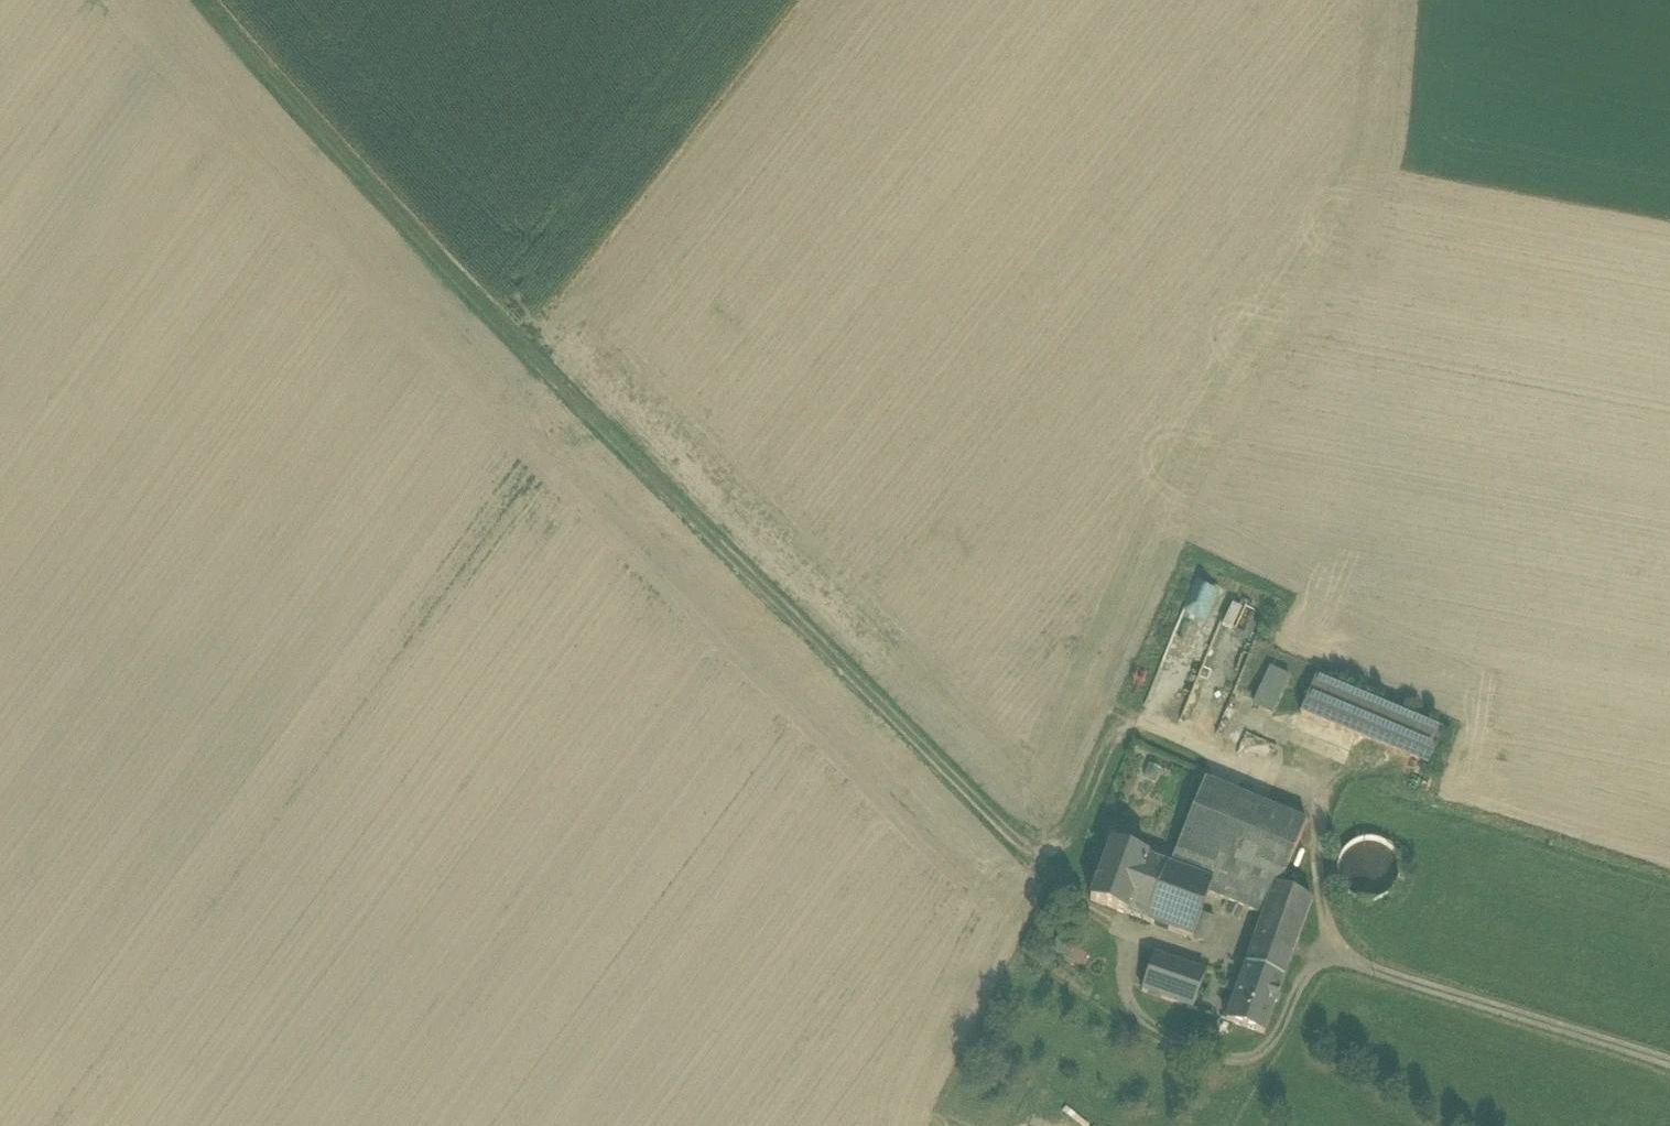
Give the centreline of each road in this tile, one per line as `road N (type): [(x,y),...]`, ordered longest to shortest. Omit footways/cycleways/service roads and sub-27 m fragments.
road 1 (track): [(1319,952),(1312,772)]

